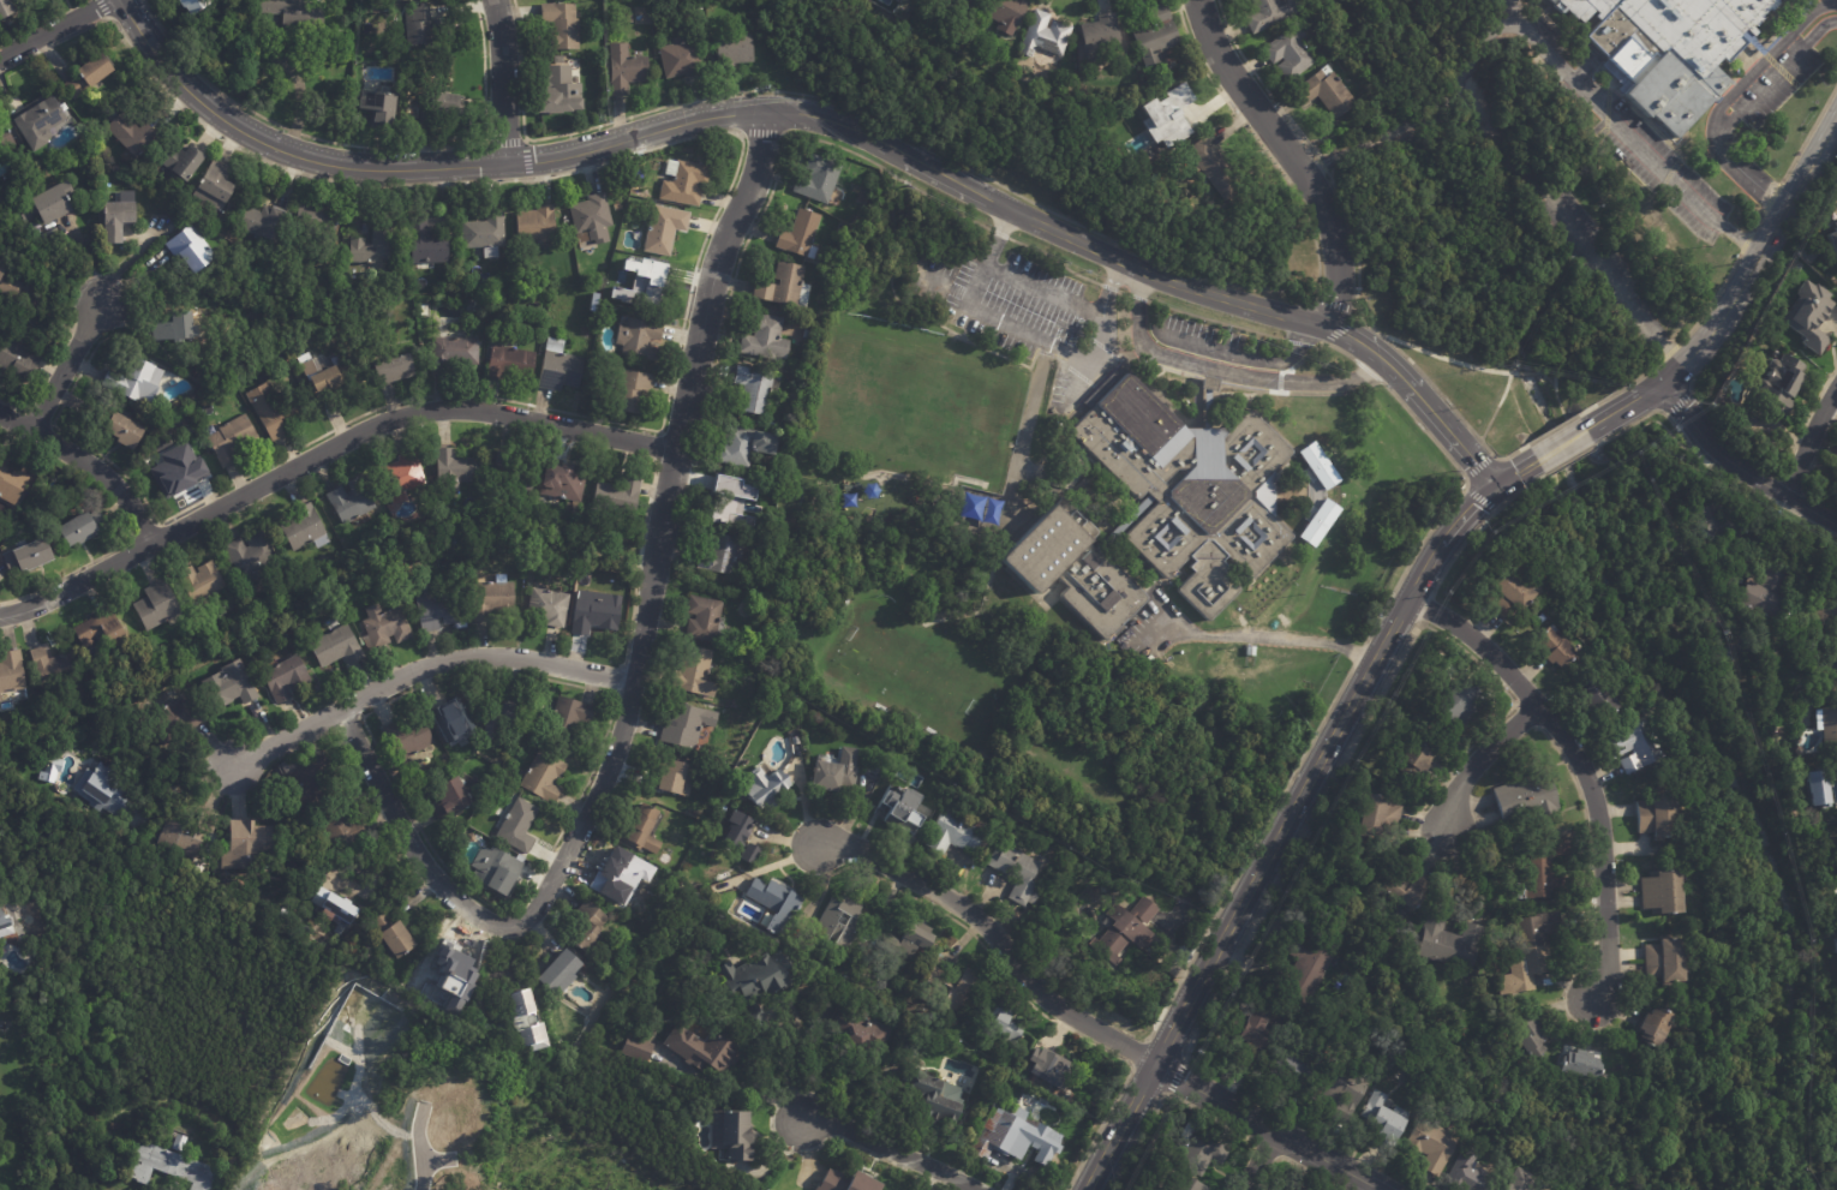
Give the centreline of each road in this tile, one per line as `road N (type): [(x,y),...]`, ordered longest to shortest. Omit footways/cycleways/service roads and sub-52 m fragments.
road 1 (tertiary): [(1496,489),(1395,371),(1351,337),(1143,270),(831,120),(723,113),(505,162),(408,167),(328,160),(282,148),(191,90),(121,0)]
road 2 (residential): [(766,110),(646,678),(597,799),(526,920),(487,921),(435,878),(345,712)]
road 3 (tertiary): [(1084,1189),(1412,596),(1448,539),(1520,472)]
road 4 (residential): [(695,450),(491,406),(395,407),(85,584),(0,615)]
road 5 (residential): [(1412,596),(1516,677),(1572,745),(1590,782),(1600,823),(1608,945),(1594,998)]
road 6 (residential): [(646,678),(486,656),(229,764)]
road 7 (residential): [(1154,1060),(1047,998),(951,891),(842,843),(816,844)]
road 8 (residential): [(1206,0),(1226,62),(1312,177),(1336,243),(1338,285),(1324,327)]
road 9 (tertiary): [(1664,385),(1721,325),(1836,127)]
road 10 (residential): [(1378,1189),(1154,1060)]
road 11 (residential): [(1836,525),(1718,454),(1664,385)]
road 12 (residential): [(145,544),(122,494),(0,412)]
road 13 (residential): [(973,1189),(834,1119),(800,1122)]
road 14 (residential): [(494,0),(505,162)]
road 15 (residential): [(1540,705),(1458,788),(1447,827)]
road 16 (residential): [(98,306),(31,429)]
road 17 (residential): [(0,60),(109,0)]

